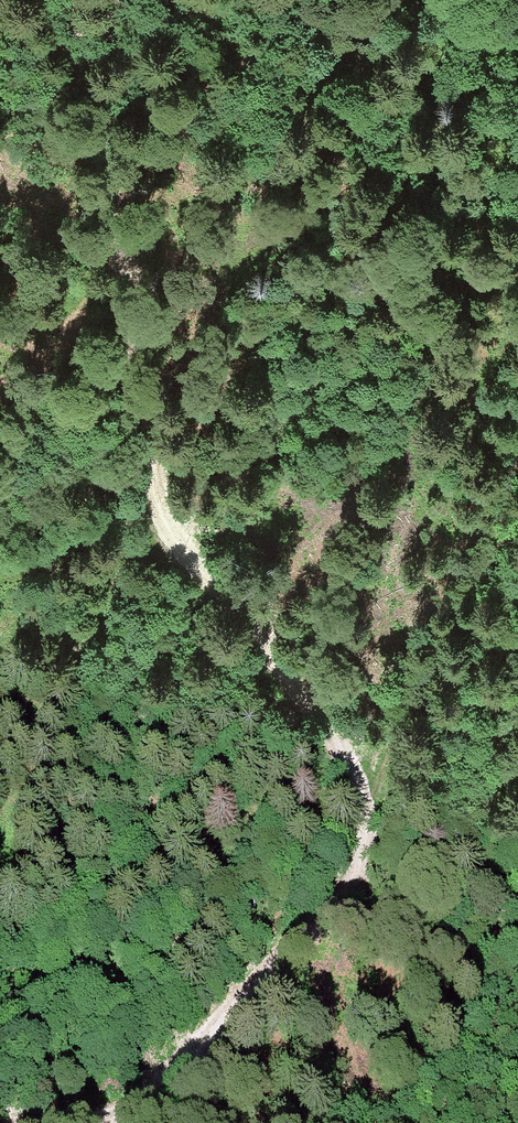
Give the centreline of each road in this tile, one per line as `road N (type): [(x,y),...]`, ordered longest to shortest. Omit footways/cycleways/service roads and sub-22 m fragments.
road 1 (track): [(74,1122),(159,1090),(340,897),(364,841),(363,804),(326,722),(167,528),(67,0)]
road 2 (track): [(363,804),(517,459)]

